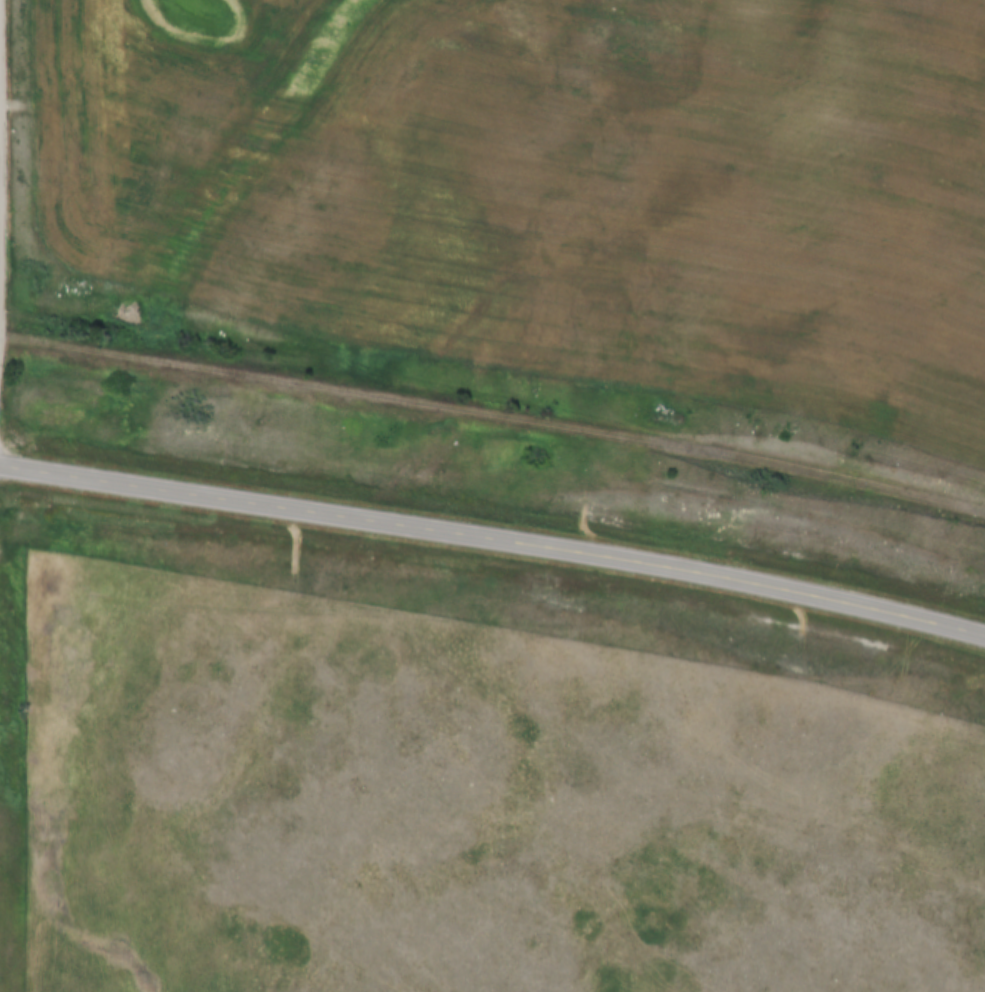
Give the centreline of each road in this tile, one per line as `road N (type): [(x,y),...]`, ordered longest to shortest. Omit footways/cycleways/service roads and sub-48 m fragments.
road 1 (primary): [(984,631),(685,564),(0,462)]
road 2 (track): [(0,363),(2,0)]

